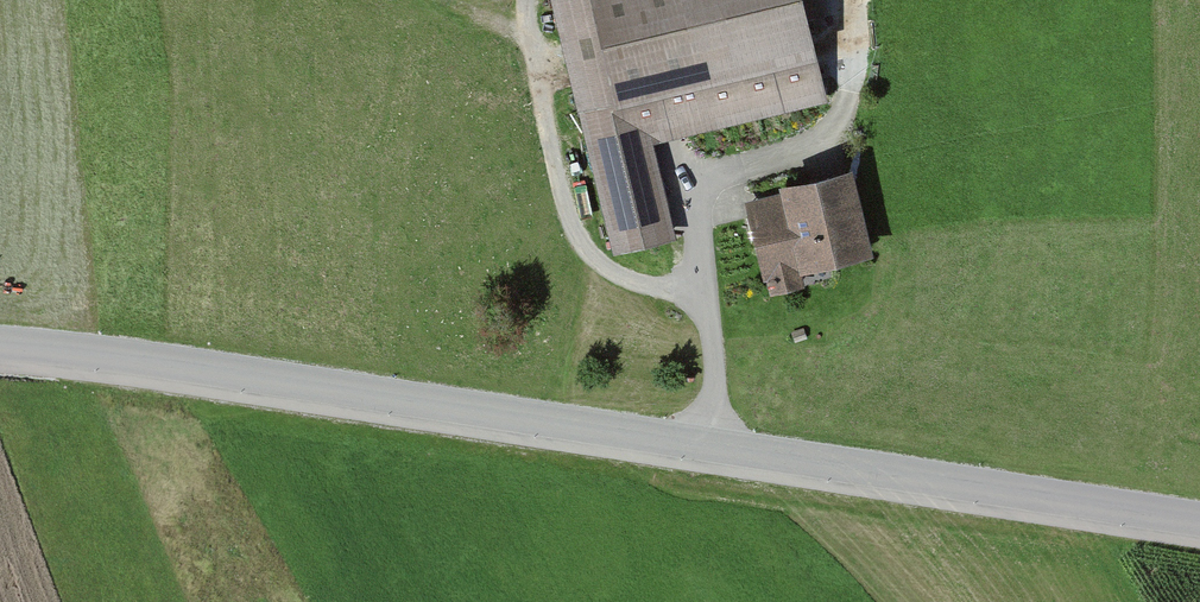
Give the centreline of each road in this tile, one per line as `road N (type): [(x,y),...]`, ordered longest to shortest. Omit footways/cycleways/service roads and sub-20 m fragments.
road 1 (tertiary): [(1199,519),(273,379),(0,347)]
road 2 (track): [(708,298),(644,291),(605,267),(574,234),(544,105),(533,0)]
road 3 (track): [(718,444),(708,298),(680,149)]
road 4 (track): [(691,195),(821,145),(848,110),(859,44),(856,0)]

